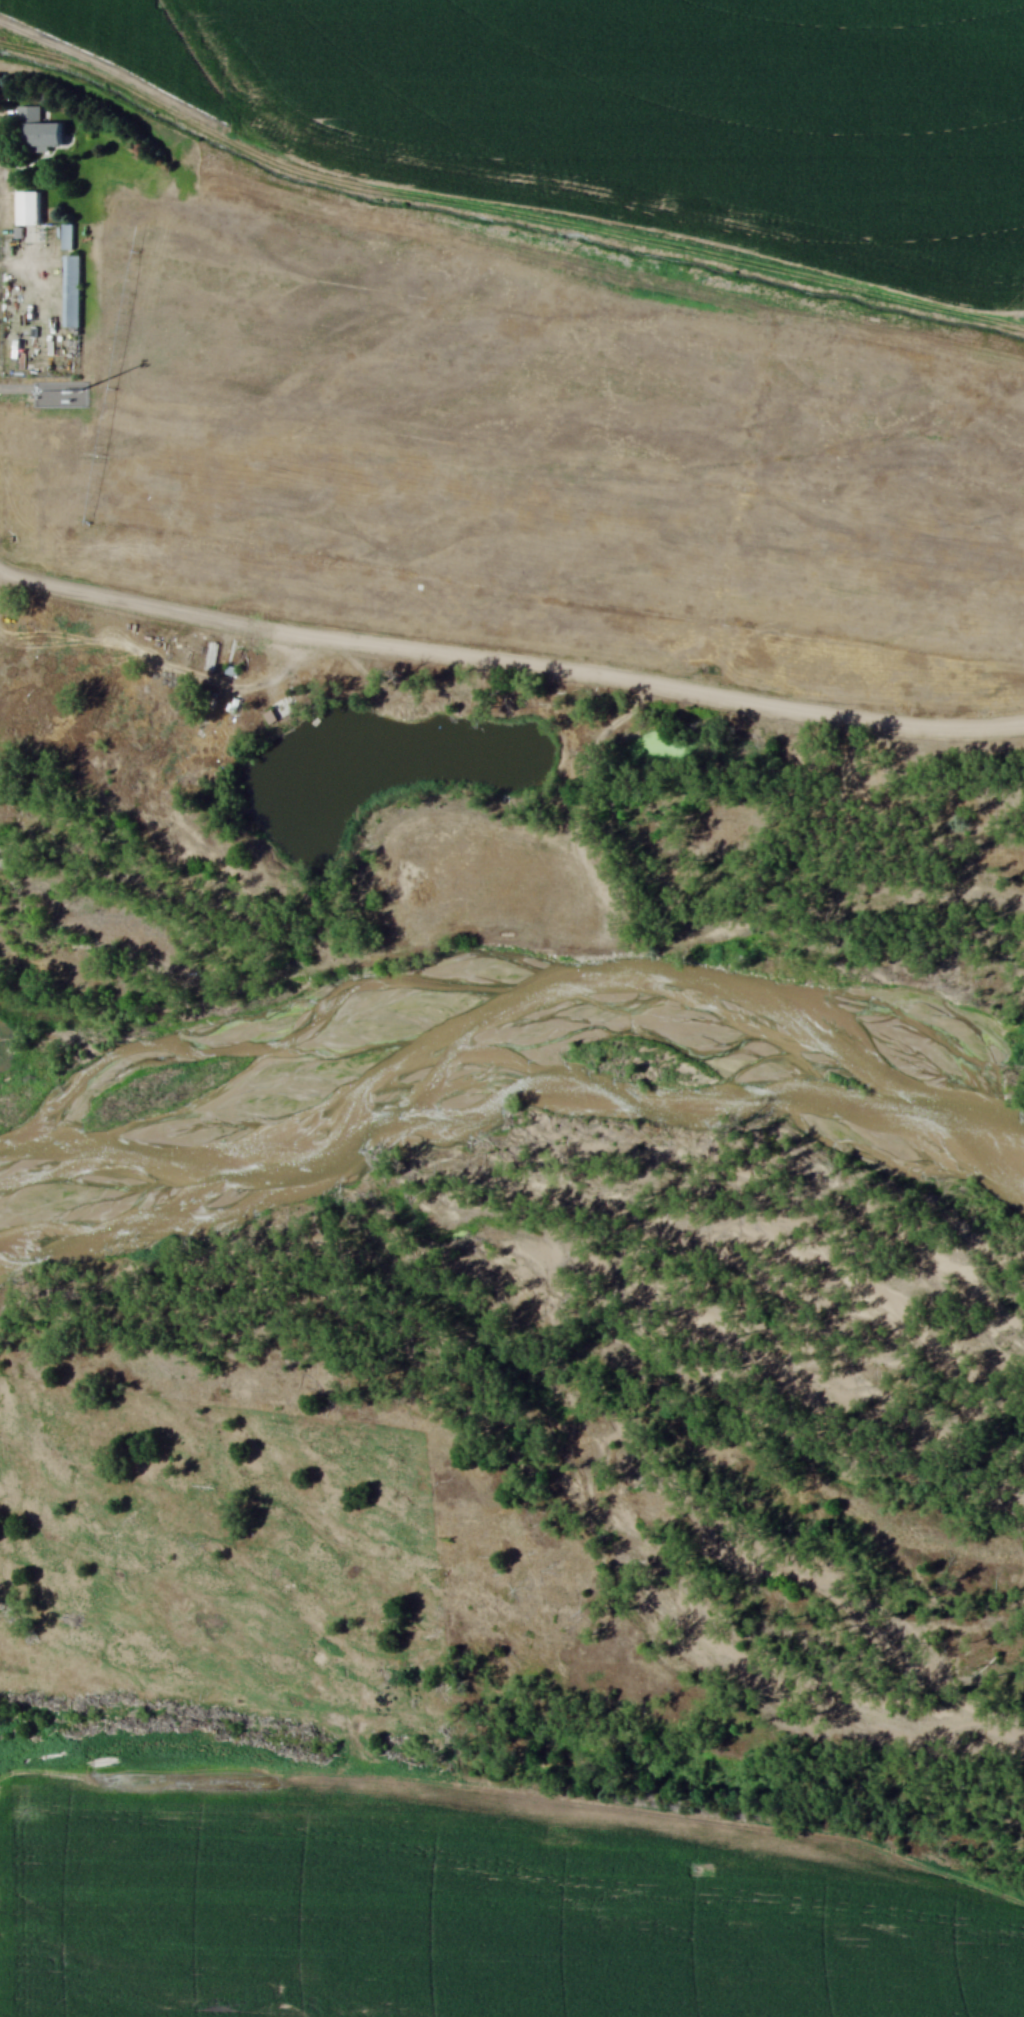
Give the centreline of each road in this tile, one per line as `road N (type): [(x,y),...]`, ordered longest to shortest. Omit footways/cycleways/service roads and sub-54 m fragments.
road 1 (residential): [(1023,719),(954,724),(778,701),(561,662),(316,632),(0,566)]

